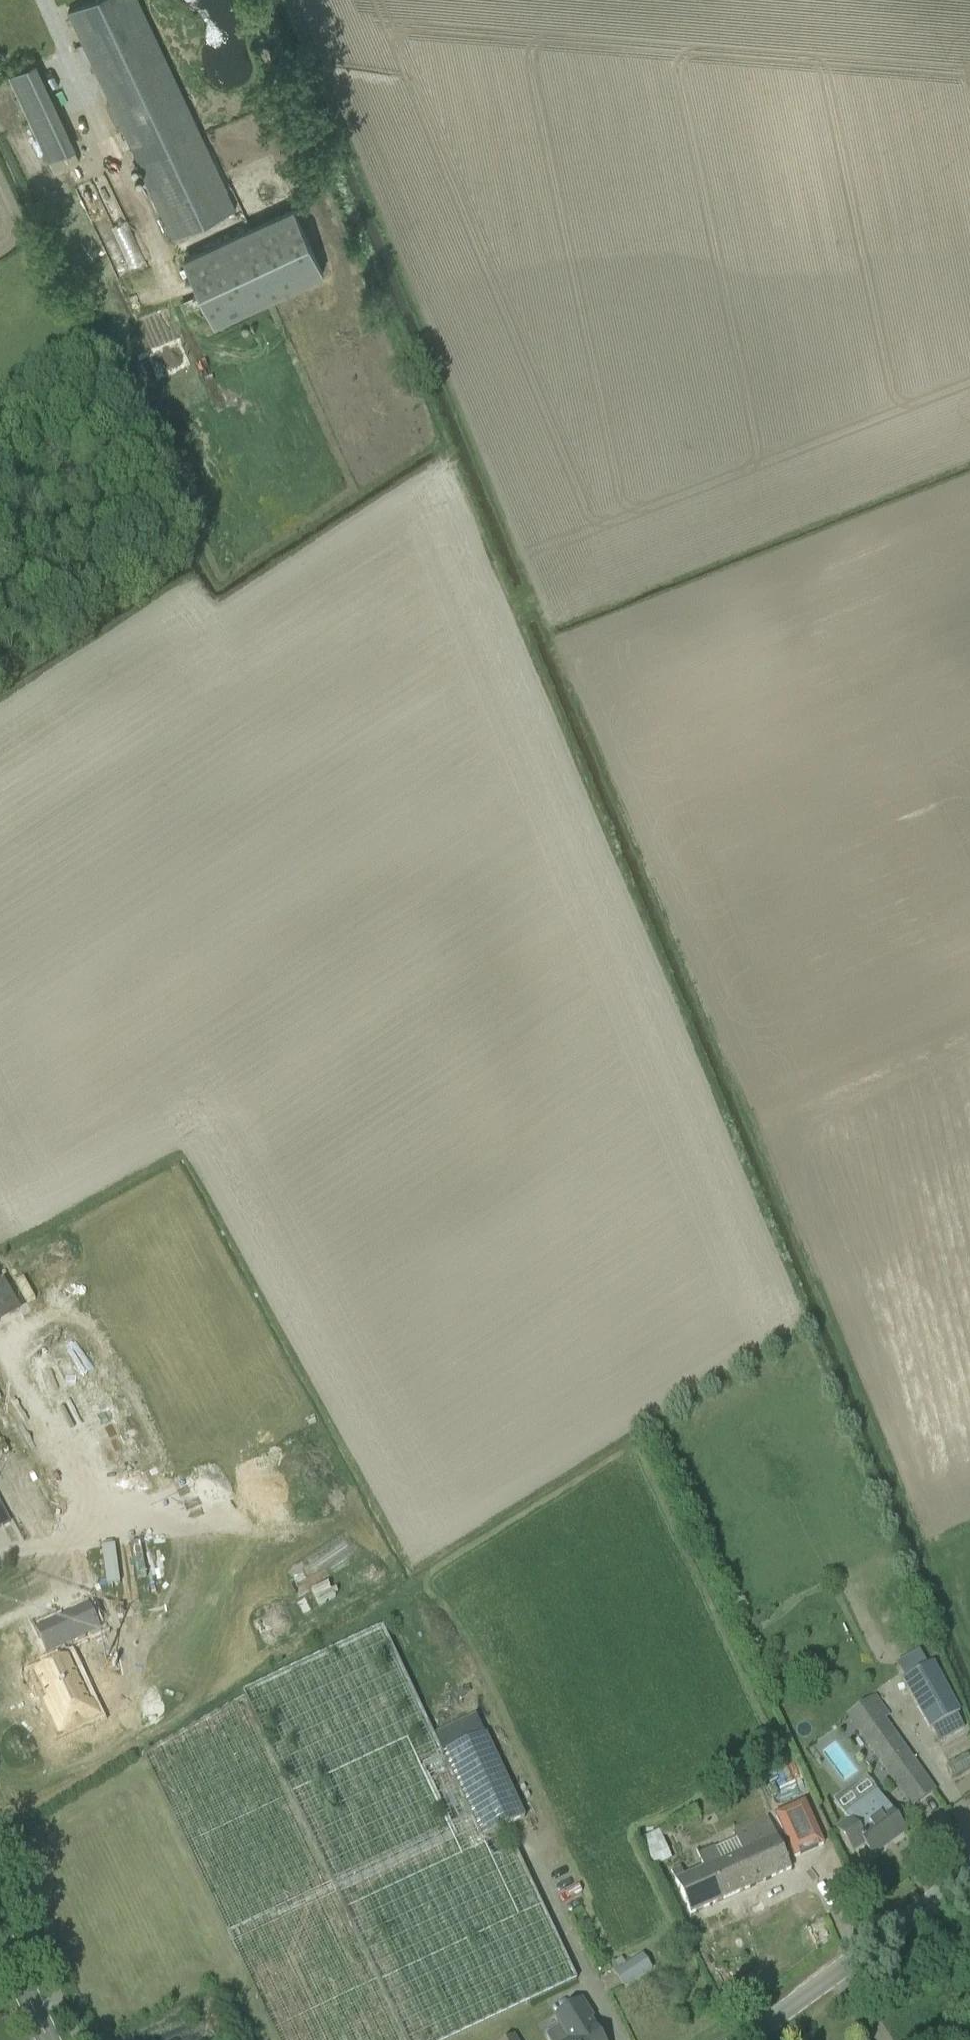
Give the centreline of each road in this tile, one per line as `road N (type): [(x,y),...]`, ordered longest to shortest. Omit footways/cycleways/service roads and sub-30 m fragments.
road 1 (unclassified): [(734,2039),(969,1882)]

